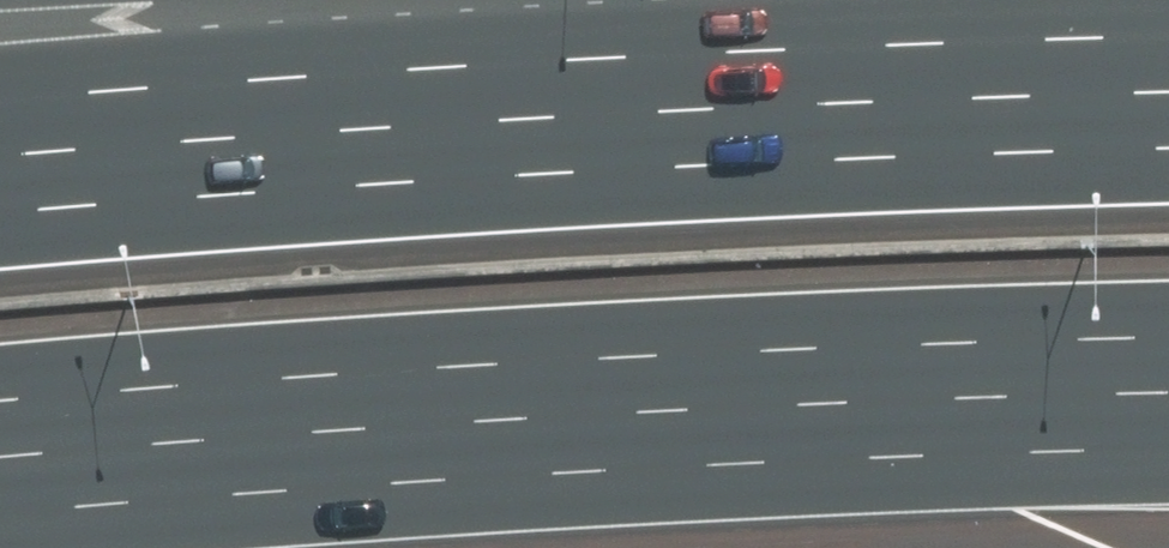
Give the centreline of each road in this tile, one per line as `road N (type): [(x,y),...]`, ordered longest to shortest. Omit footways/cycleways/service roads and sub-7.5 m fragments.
road 1 (motorway): [(0,216),(863,154),(1168,106)]
road 2 (motorway): [(1168,340),(488,363),(0,398)]
road 3 (motorway): [(433,0),(1168,45)]

